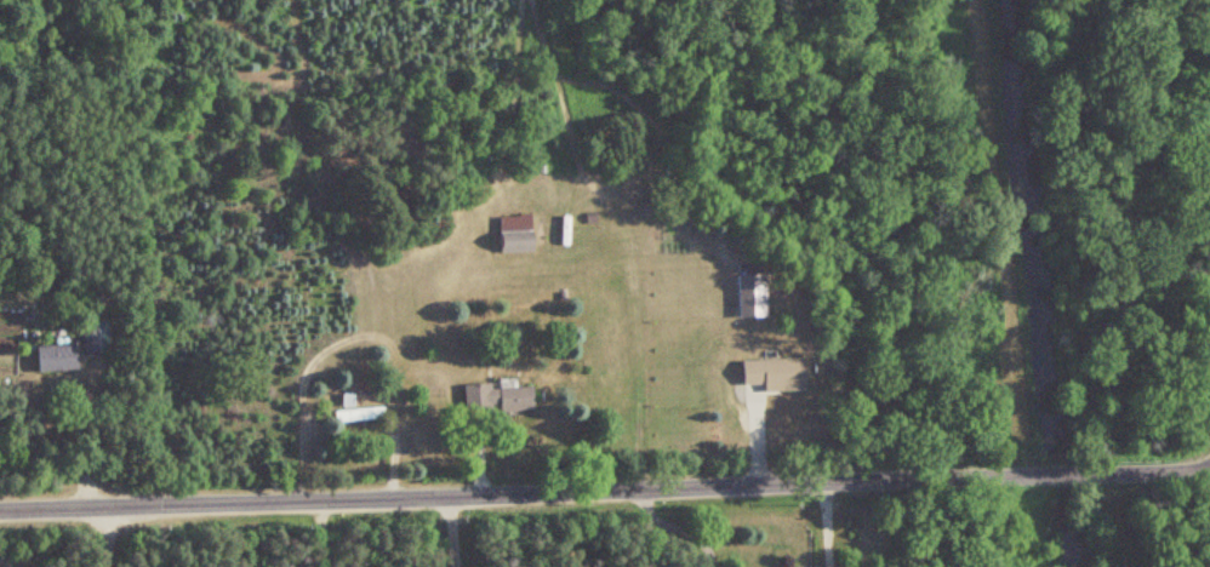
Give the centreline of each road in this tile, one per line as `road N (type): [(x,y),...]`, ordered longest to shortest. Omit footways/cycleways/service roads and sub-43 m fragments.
road 1 (residential): [(0,512),(1102,475)]

